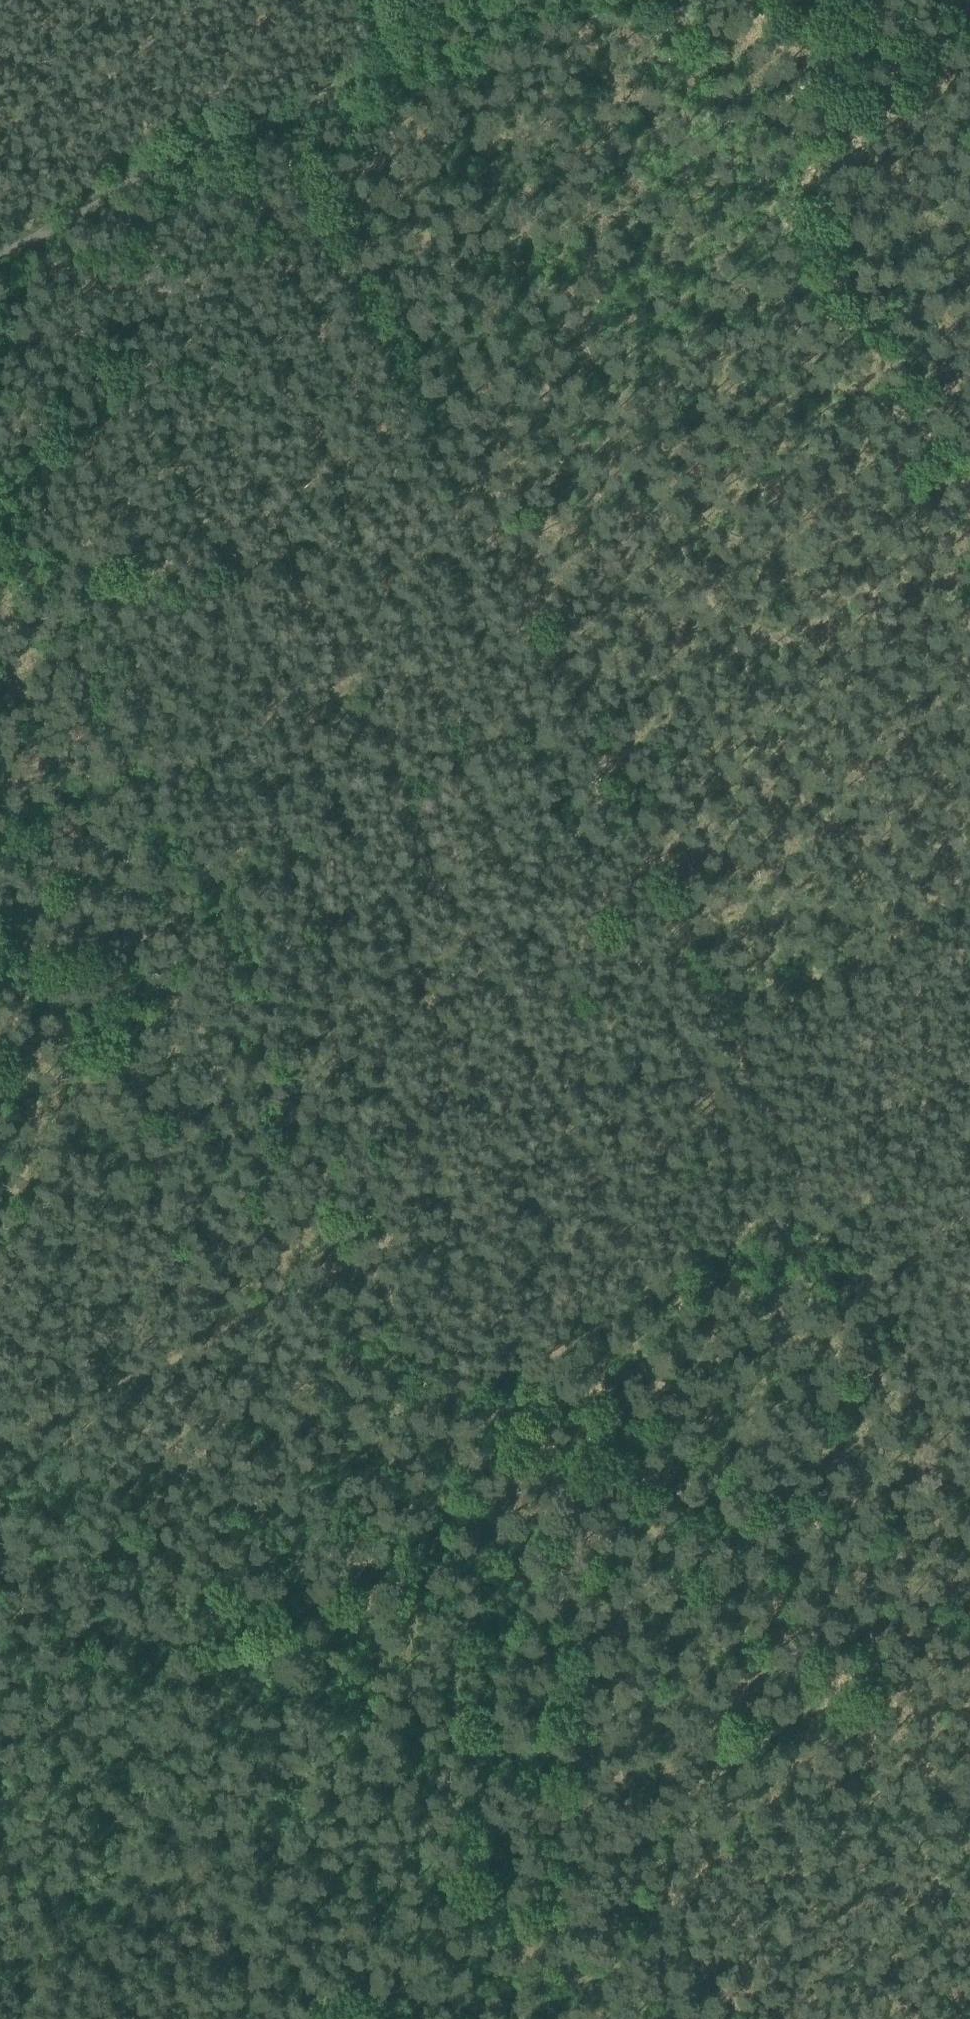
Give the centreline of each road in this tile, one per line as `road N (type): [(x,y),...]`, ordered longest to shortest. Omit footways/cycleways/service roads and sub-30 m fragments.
road 1 (track): [(0,495),(356,1208),(411,1355),(672,1846),(746,2018)]
road 2 (track): [(0,255),(448,38)]
road 3 (track): [(969,882),(820,942)]

